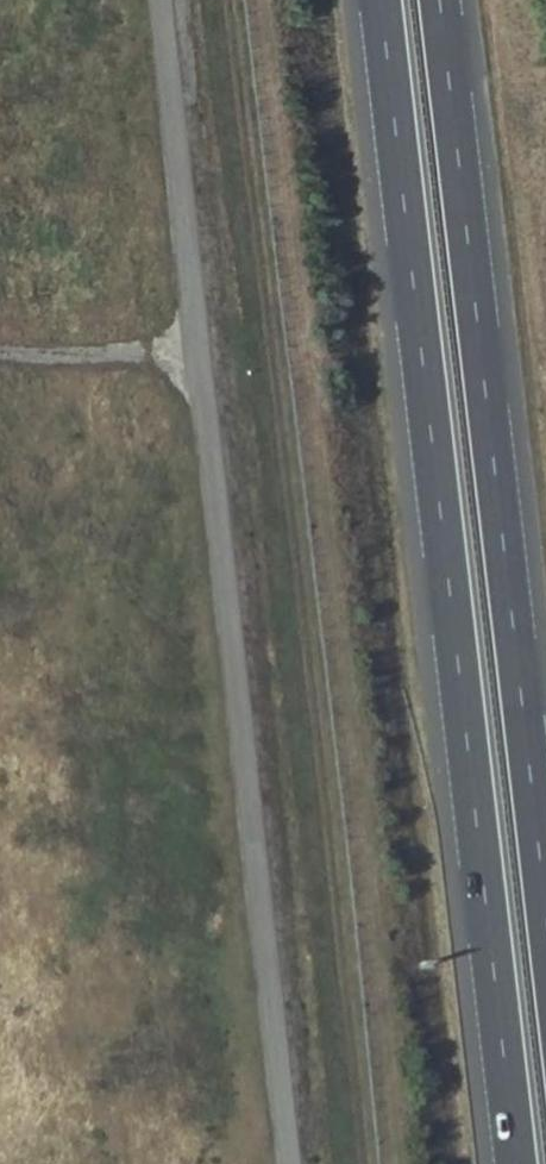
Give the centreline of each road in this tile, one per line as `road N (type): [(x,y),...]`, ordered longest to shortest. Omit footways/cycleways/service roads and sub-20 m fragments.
road 1 (motorway): [(381,0),(517,1163)]
road 2 (motorway): [(545,899),(441,0)]

